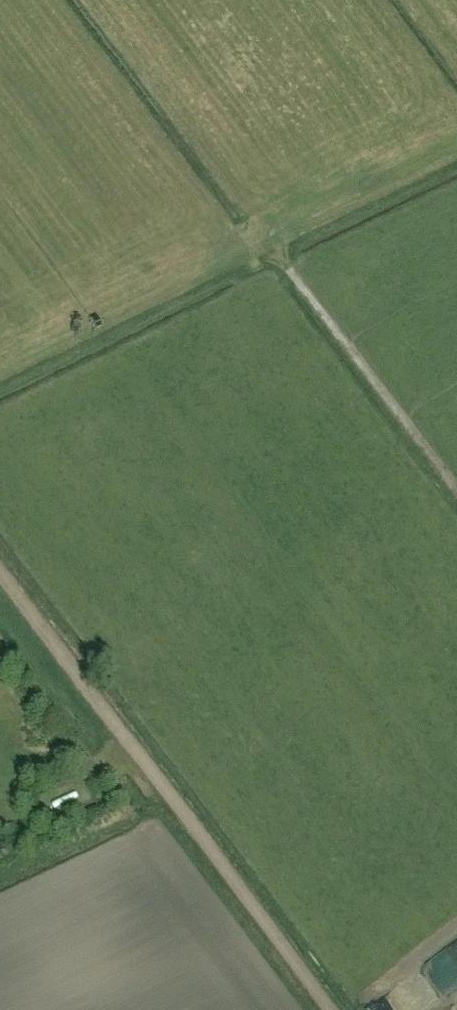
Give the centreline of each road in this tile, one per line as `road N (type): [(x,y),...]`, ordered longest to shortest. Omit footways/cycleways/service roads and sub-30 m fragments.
road 1 (track): [(333,1009),(0,563)]

